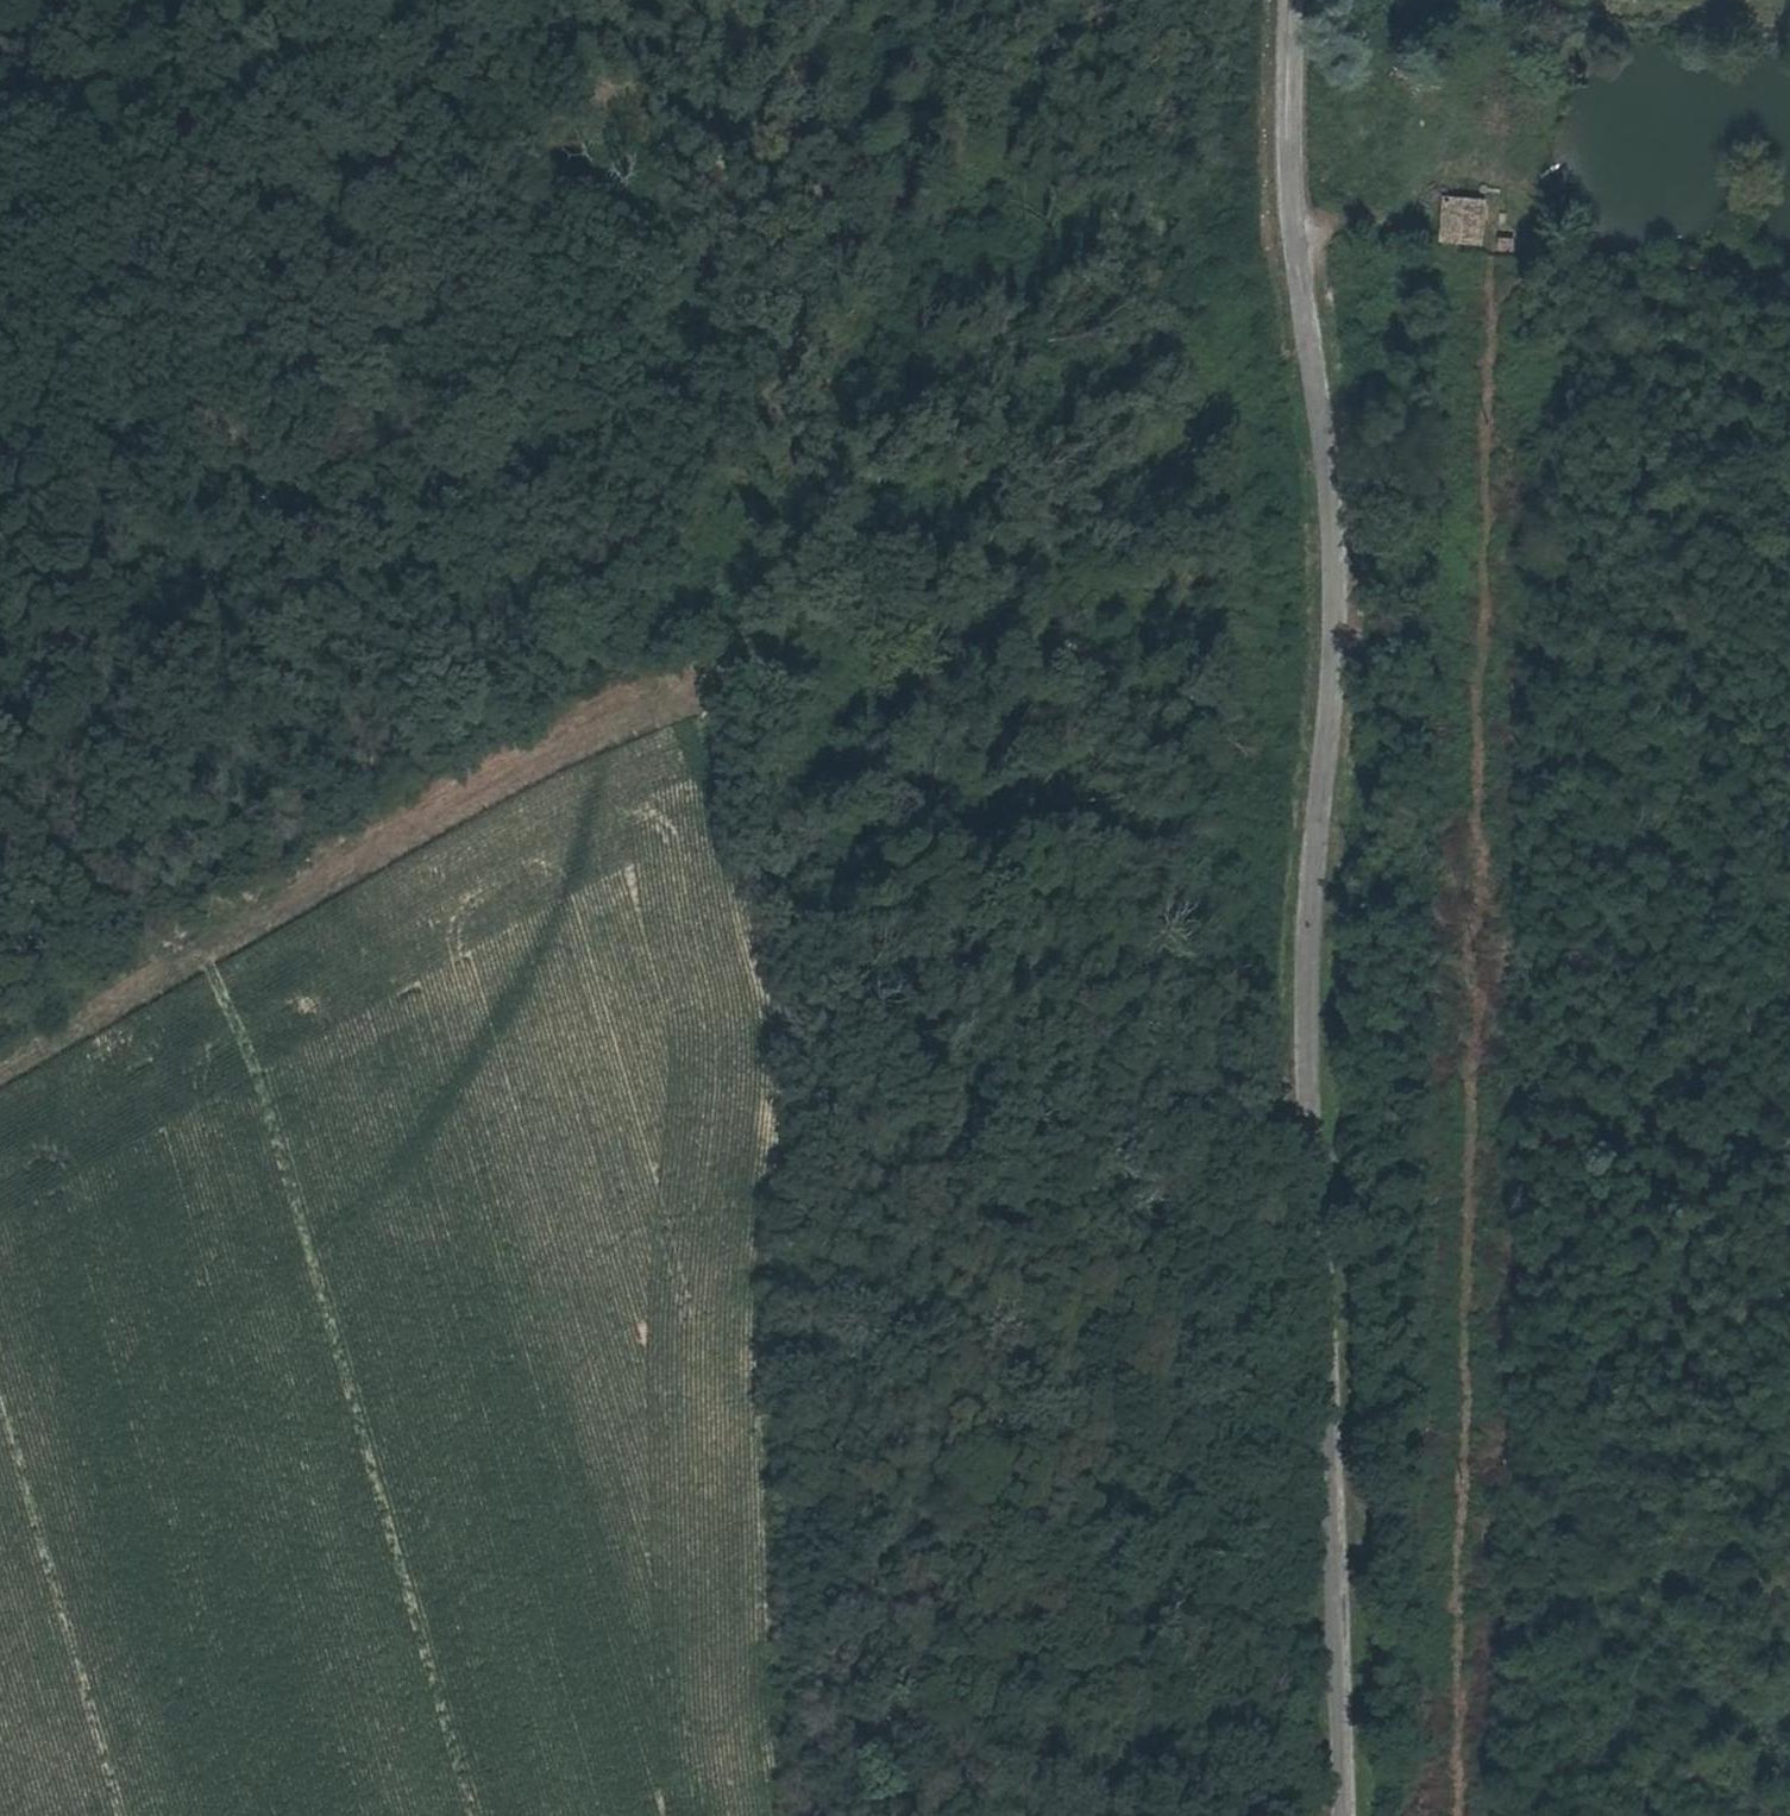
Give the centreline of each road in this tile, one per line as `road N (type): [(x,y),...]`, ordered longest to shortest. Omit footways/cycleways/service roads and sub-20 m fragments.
road 1 (unclassified): [(1345,1815),(1322,1222),(1340,632),(1330,442),(1285,131),(1287,0)]

